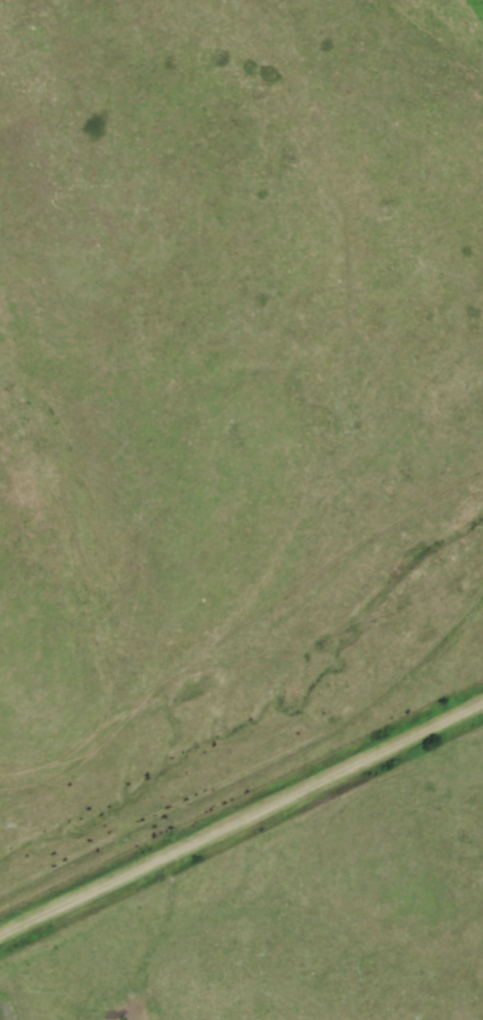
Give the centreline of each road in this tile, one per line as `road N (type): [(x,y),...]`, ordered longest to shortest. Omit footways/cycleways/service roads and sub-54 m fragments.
road 1 (residential): [(482,702),(0,939)]

